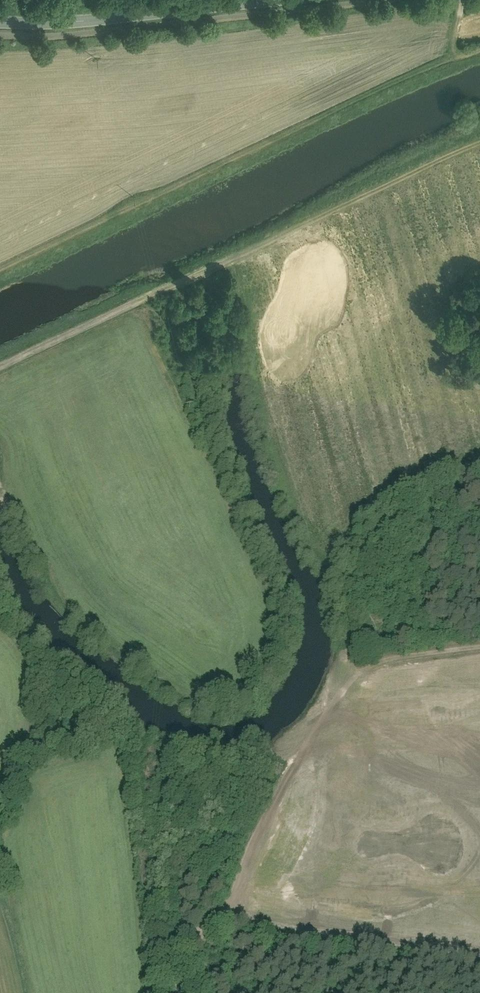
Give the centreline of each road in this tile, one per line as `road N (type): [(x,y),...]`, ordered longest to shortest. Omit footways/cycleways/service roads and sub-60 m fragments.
road 1 (track): [(0,362),(370,185),(479,141)]
road 2 (track): [(202,906),(332,691),(387,660),(479,653)]
road 3 (track): [(479,962),(202,906)]
road 4 (secondary): [(266,0),(0,20)]

